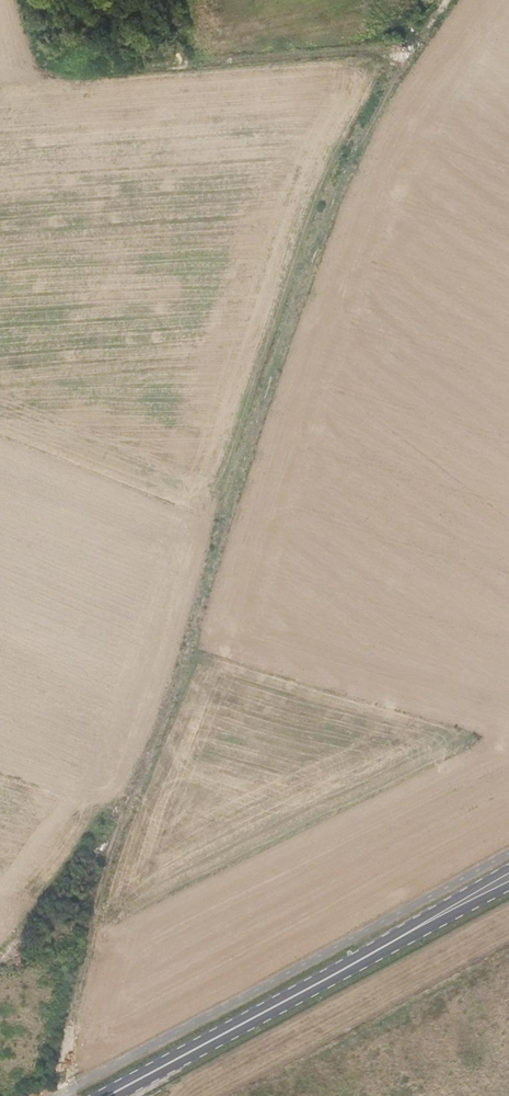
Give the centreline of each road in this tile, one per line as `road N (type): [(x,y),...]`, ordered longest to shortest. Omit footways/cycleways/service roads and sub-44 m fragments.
road 1 (track): [(55,1095),(130,793),(202,606),(339,183),(403,64)]
road 2 (secondary): [(106,1095),(508,878)]
road 3 (track): [(38,74),(110,82),(371,56),(403,64)]

